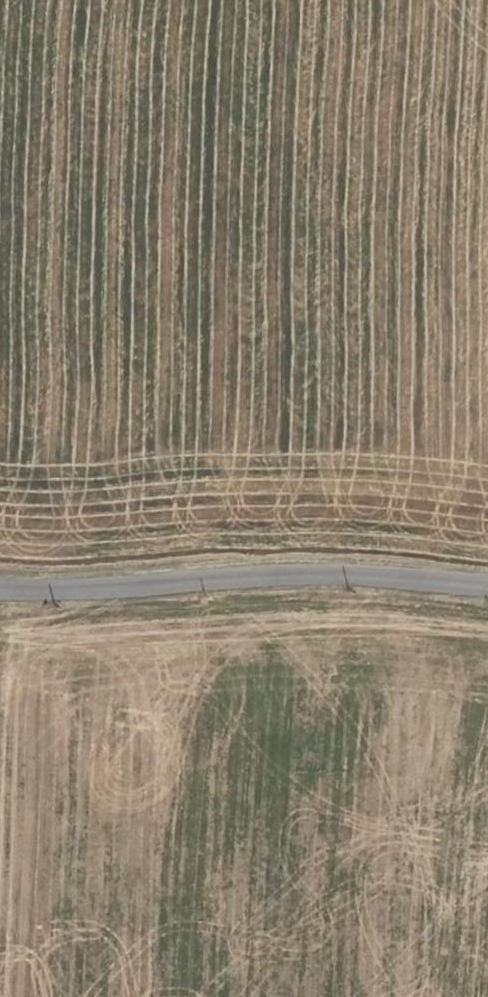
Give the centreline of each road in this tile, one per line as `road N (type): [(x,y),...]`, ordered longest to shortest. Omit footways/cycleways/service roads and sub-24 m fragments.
road 1 (unclassified): [(0,587),(367,575),(487,582)]

